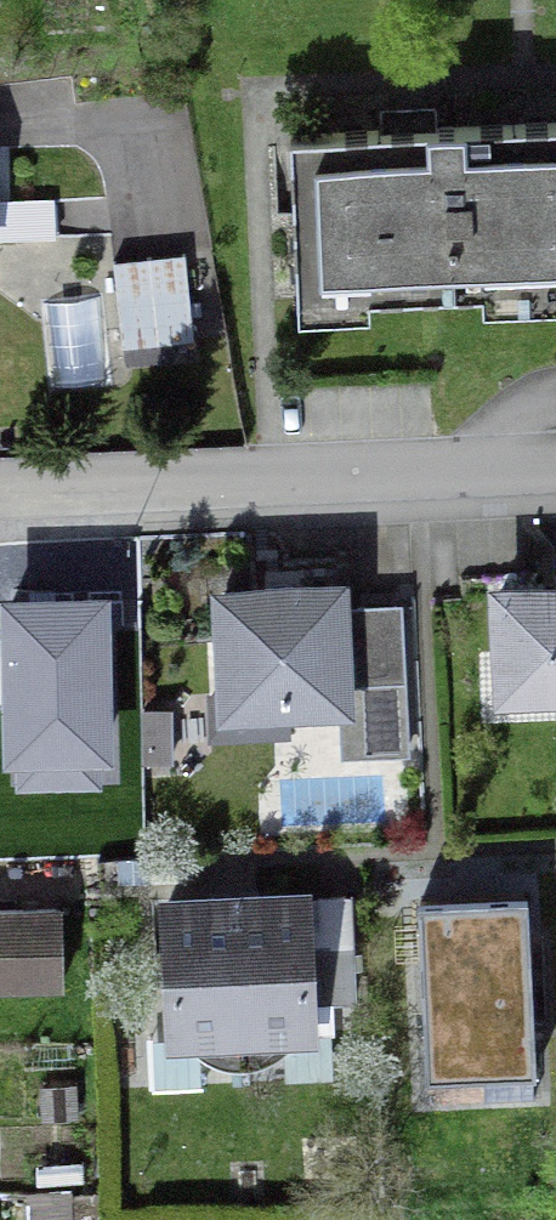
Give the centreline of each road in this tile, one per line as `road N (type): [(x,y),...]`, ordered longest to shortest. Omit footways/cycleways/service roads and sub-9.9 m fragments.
road 1 (residential): [(0,502),(555,484)]

